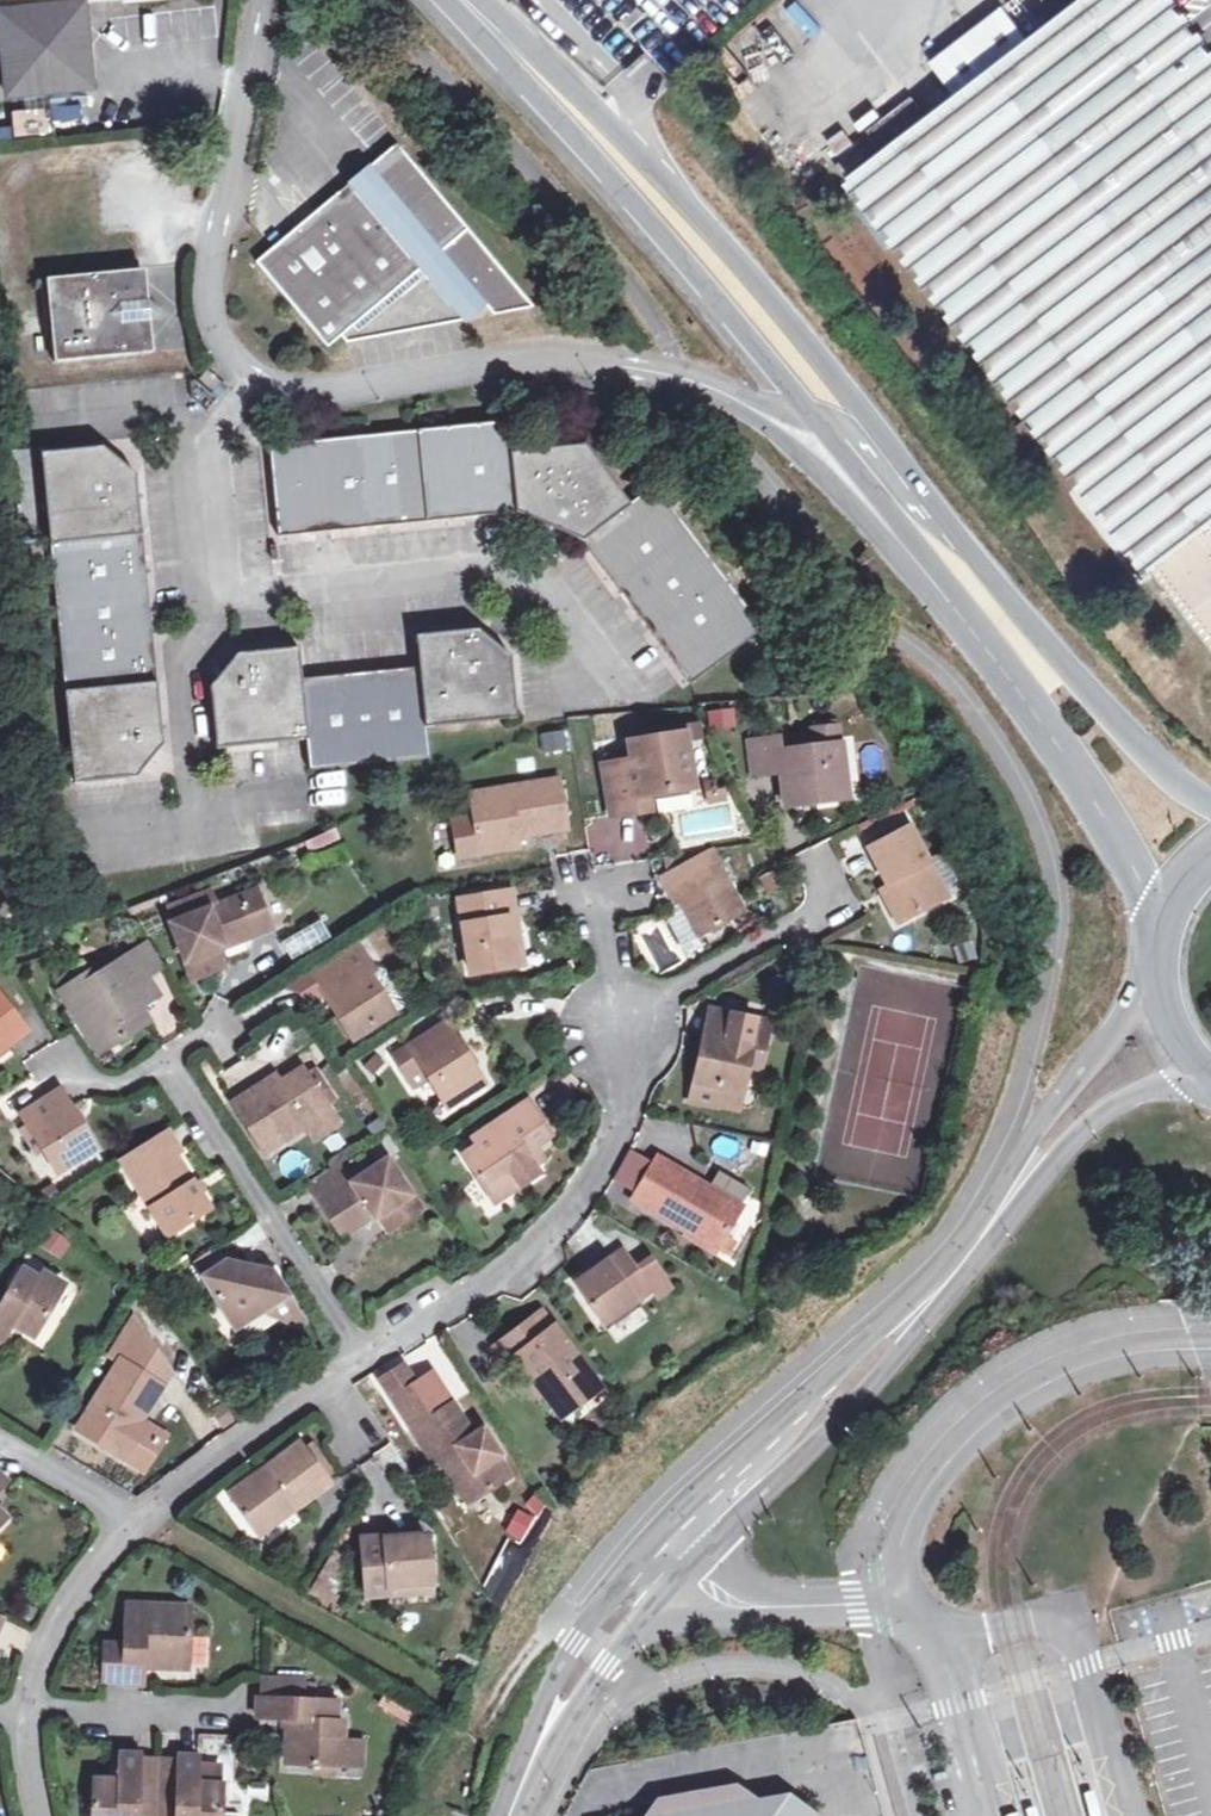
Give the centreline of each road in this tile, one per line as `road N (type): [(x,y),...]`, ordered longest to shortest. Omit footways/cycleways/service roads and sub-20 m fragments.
road 1 (unclassified): [(257,0),(212,250),(213,313),(229,360),(258,382),(300,394),(520,361),(605,364),(694,381)]
road 2 (unclassified): [(1210,1350),(1129,1355),(1077,1370),(961,1443),(926,1484),(908,1526),(902,1567),(911,1601),(744,1606),(663,1556)]
road 3 (secondary): [(881,447),(769,311),(488,31)]
road 4 (secondary): [(488,31),(812,413)]
road 5 (secondary): [(1210,805),(1110,721),(881,447)]
road 6 (tertiary): [(996,1220),(920,1317),(663,1556)]
road 7 (residential): [(620,1034),(613,1129),(565,1212),(491,1279),(372,1352)]
road 8 (unclassified): [(694,381),(816,465),(980,639)]
road 9 (residential): [(172,1059),(372,1352)]
road 10 (secondary): [(980,639),(1044,725),(1123,857),(1147,942)]
road 11 (residential): [(412,1679),(139,1523)]
road 12 (tertiary): [(663,1556),(577,1671),(510,1815)]
road 13 (residential): [(372,1352),(250,1431),(139,1523)]
road 14 (tertiary): [(1144,978),(996,1220)]
road 15 (secondary): [(812,413),(980,639)]
road 16 (tertiary): [(996,1220),(1095,1114),(1173,1082),(1206,1090)]
road 17 (residential): [(139,1523),(50,1627),(22,1711)]
road 18 (residential): [(22,1711),(219,1715)]
road 19 (residential): [(139,1523),(0,1442)]
road 20 (secondary): [(1144,978),(1153,1021),(1174,1059),(1206,1090)]
road 21 (unclassified): [(812,413),(694,381)]

